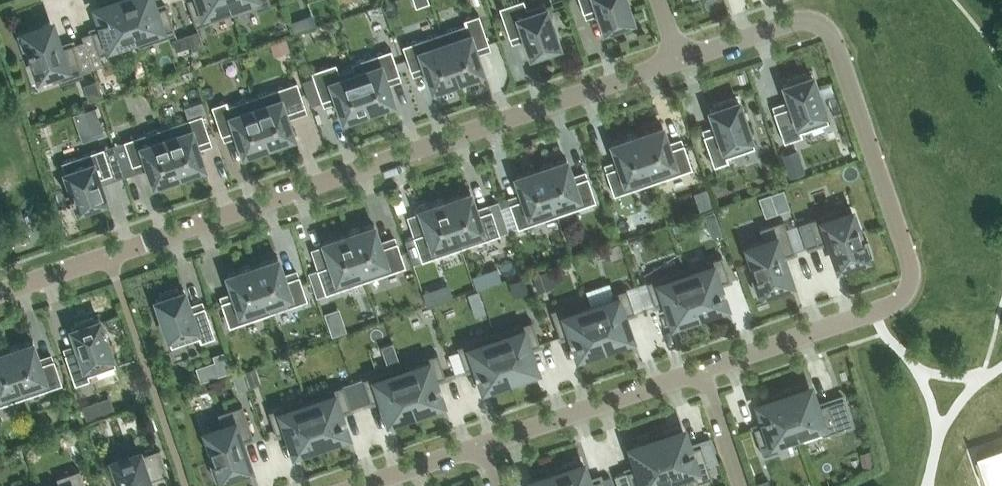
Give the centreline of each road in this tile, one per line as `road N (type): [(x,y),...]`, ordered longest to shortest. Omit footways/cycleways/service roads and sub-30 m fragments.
road 1 (residential): [(0,293),(679,61)]
road 2 (residential): [(679,61),(786,25),(824,30),(911,271),(908,292),(893,304),(705,370)]
road 3 (residential): [(705,370),(478,449)]
road 4 (residential): [(705,370),(744,485)]

